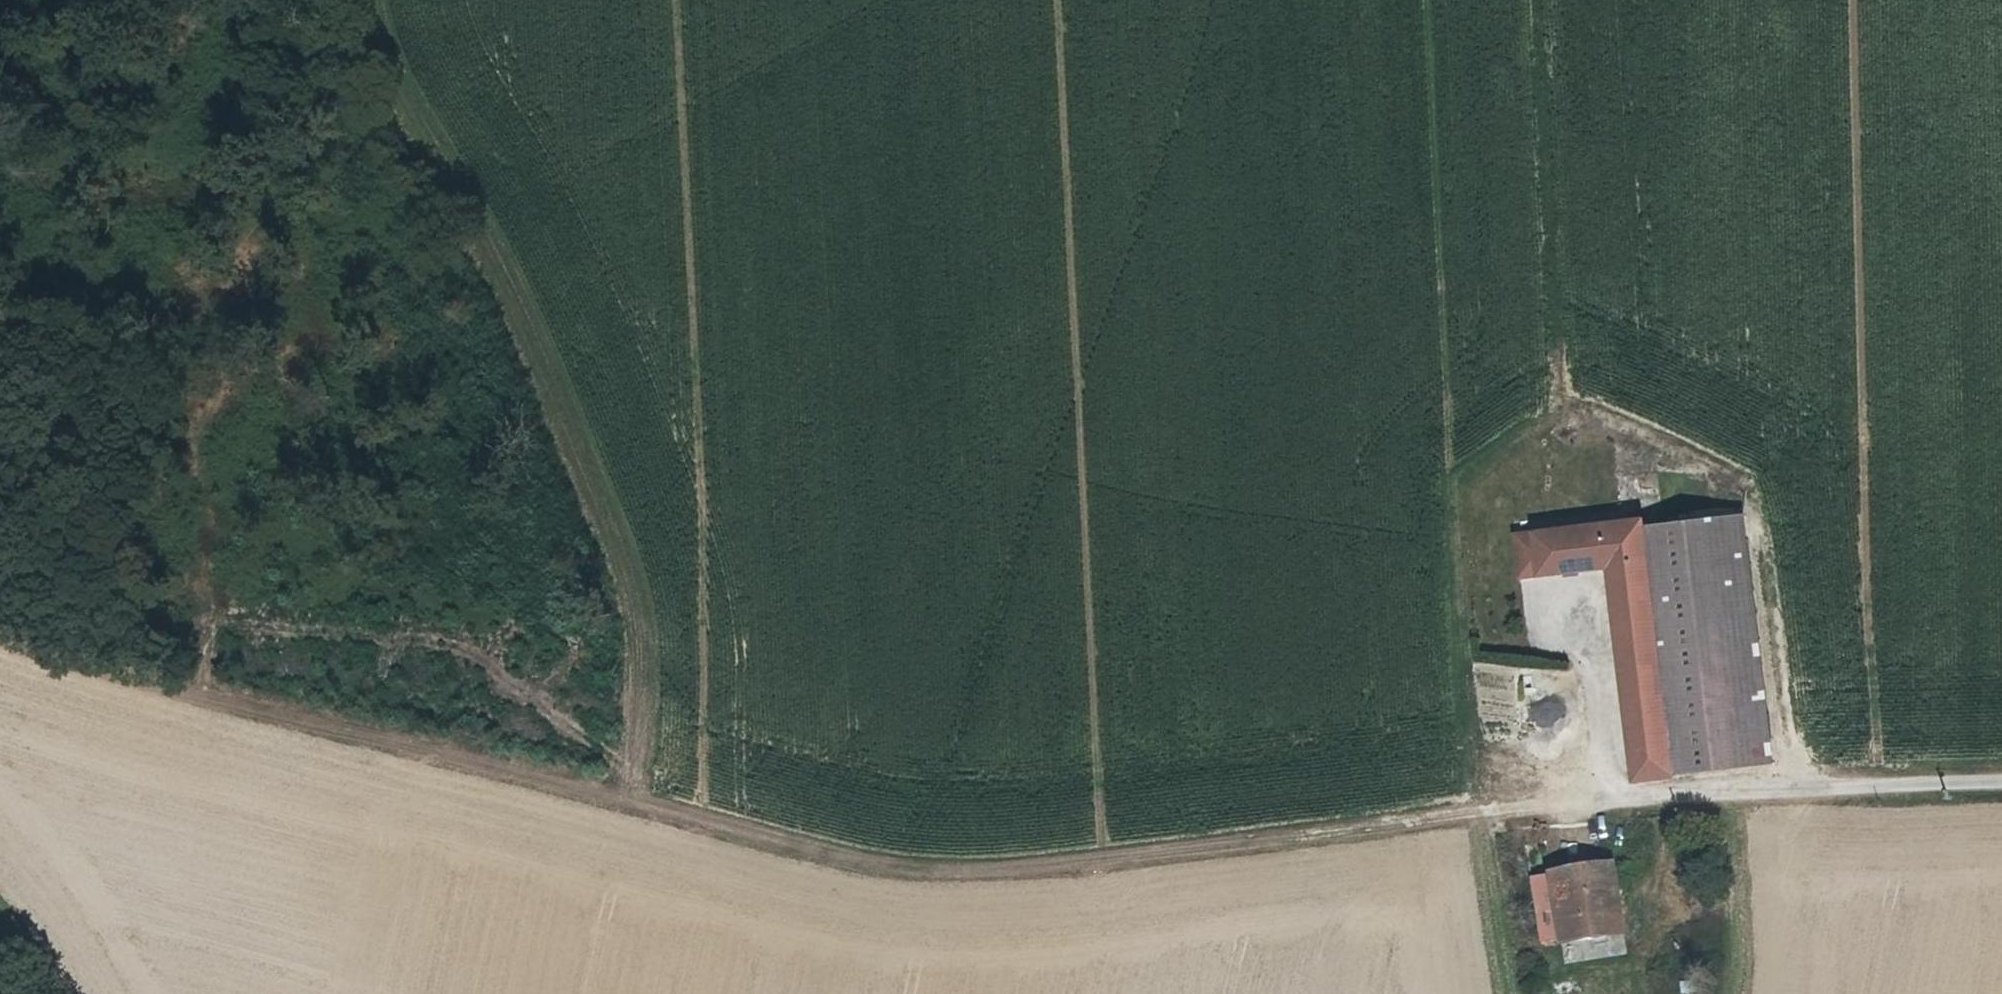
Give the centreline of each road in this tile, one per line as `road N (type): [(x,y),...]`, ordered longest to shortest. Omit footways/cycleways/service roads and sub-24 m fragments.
road 1 (track): [(0,641),(835,859),(1018,867),(1575,797)]
road 2 (unclassified): [(1575,797),(2001,785)]

